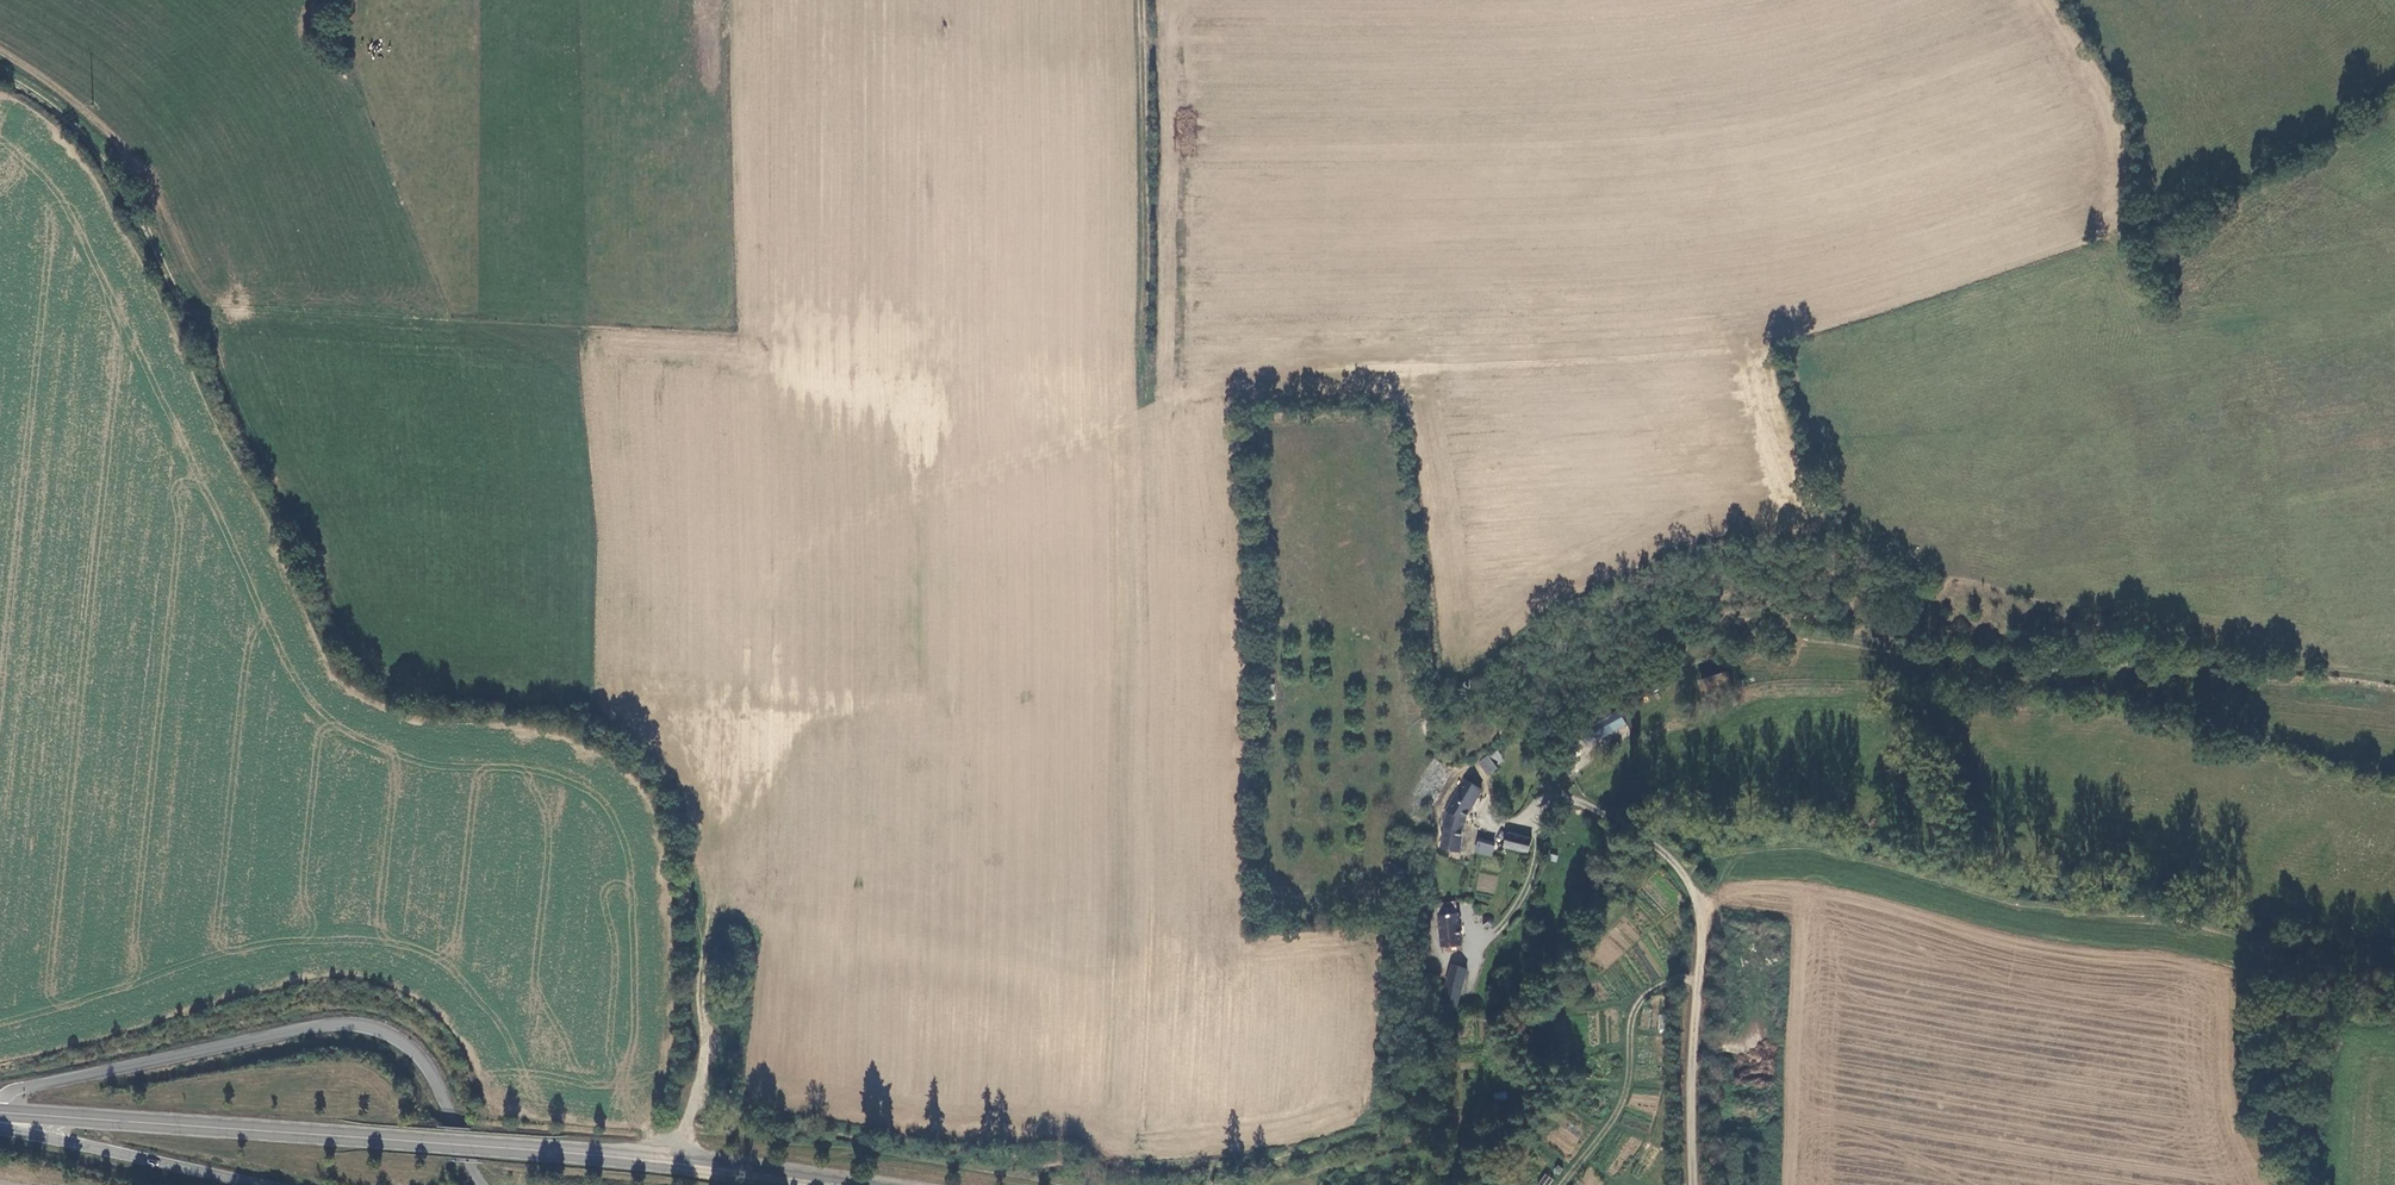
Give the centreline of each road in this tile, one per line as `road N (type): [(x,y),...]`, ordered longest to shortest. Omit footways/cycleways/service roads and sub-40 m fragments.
road 1 (primary): [(840,1184),(491,1146),(0,1112)]
road 2 (tertiary): [(480,1184),(427,1067),(397,1037),(370,1027),(320,1026),(13,1089),(0,1099)]
road 3 (unclassified): [(1549,791),(1654,843),(1703,905),(1692,1184)]
road 4 (track): [(1566,1184),(1620,1107),(1635,1006),(1680,977),(1698,976)]
road 5 (tertiary): [(0,1125),(259,1184)]

